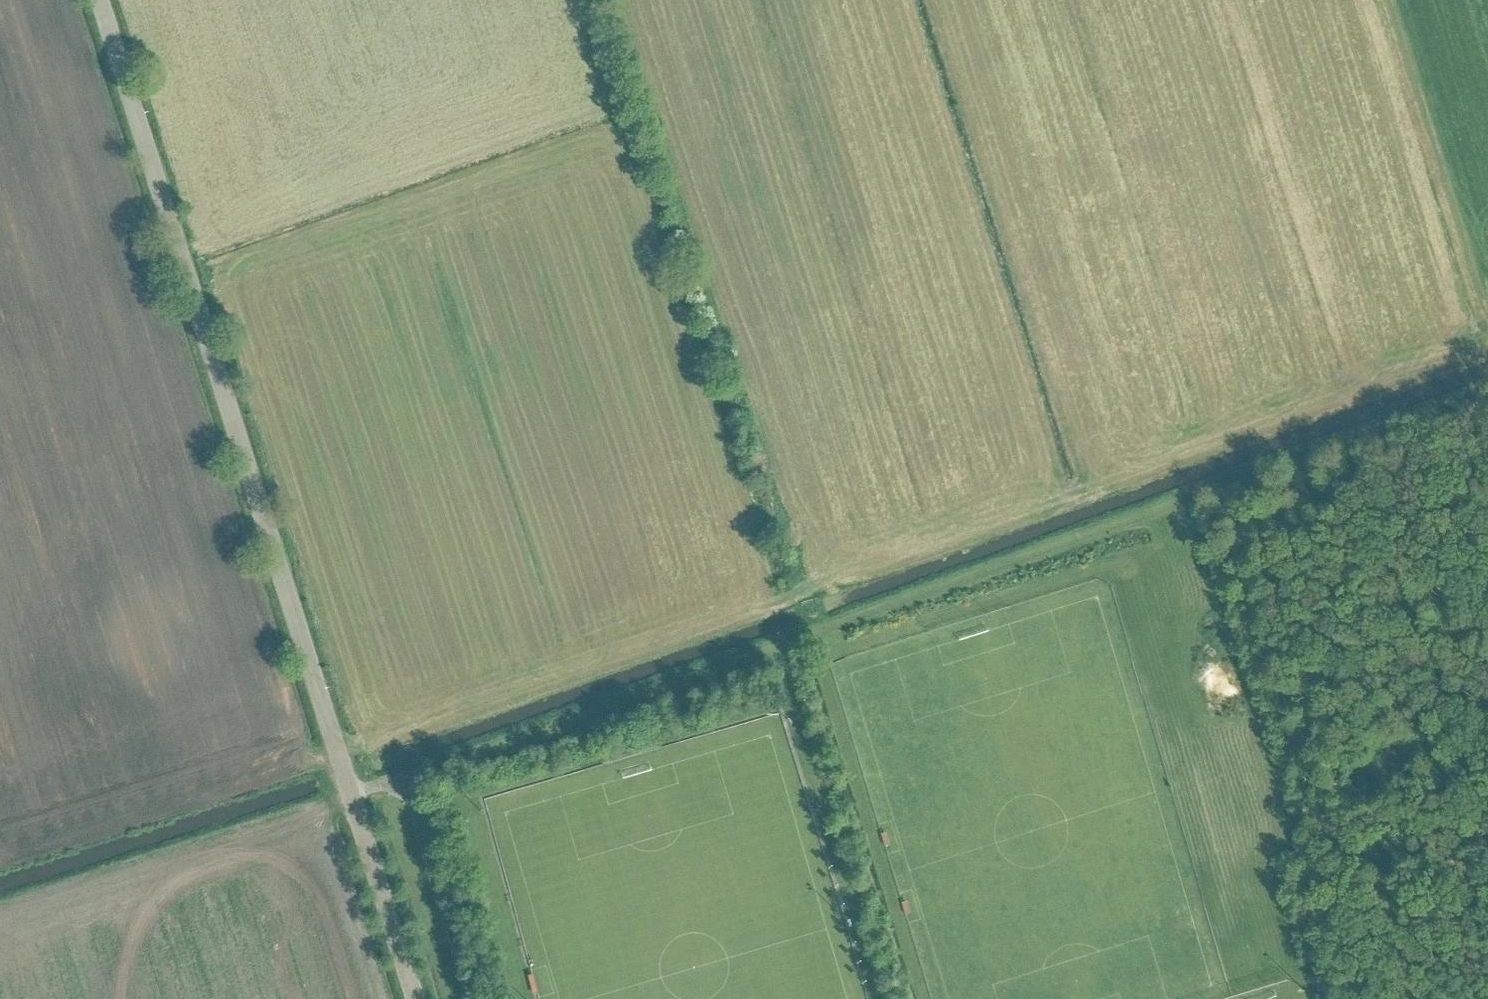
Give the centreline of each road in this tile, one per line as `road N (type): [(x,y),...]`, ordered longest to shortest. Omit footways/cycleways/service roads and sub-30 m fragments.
road 1 (tertiary): [(417,998),(101,0)]

